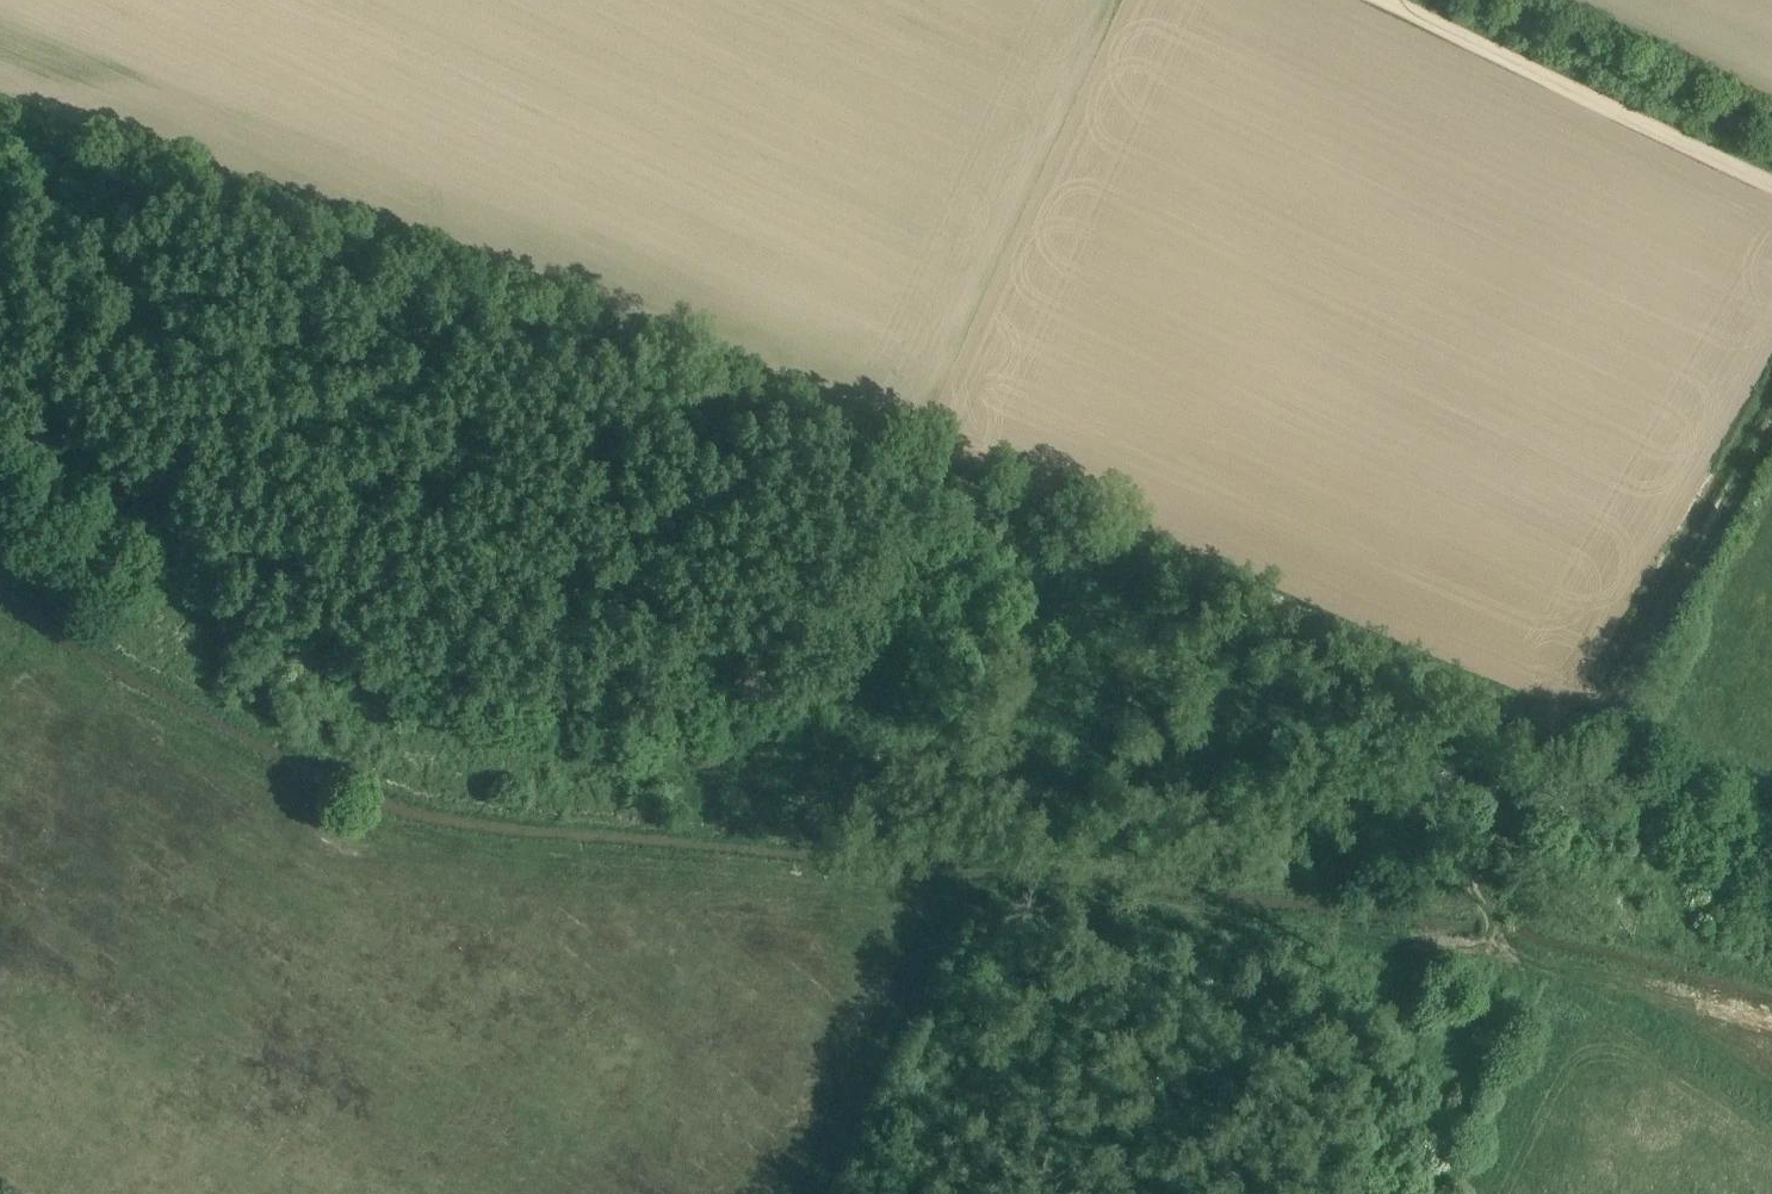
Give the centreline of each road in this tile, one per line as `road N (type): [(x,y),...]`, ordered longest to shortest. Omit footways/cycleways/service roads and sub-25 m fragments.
road 1 (track): [(1406,0),(1771,176)]

